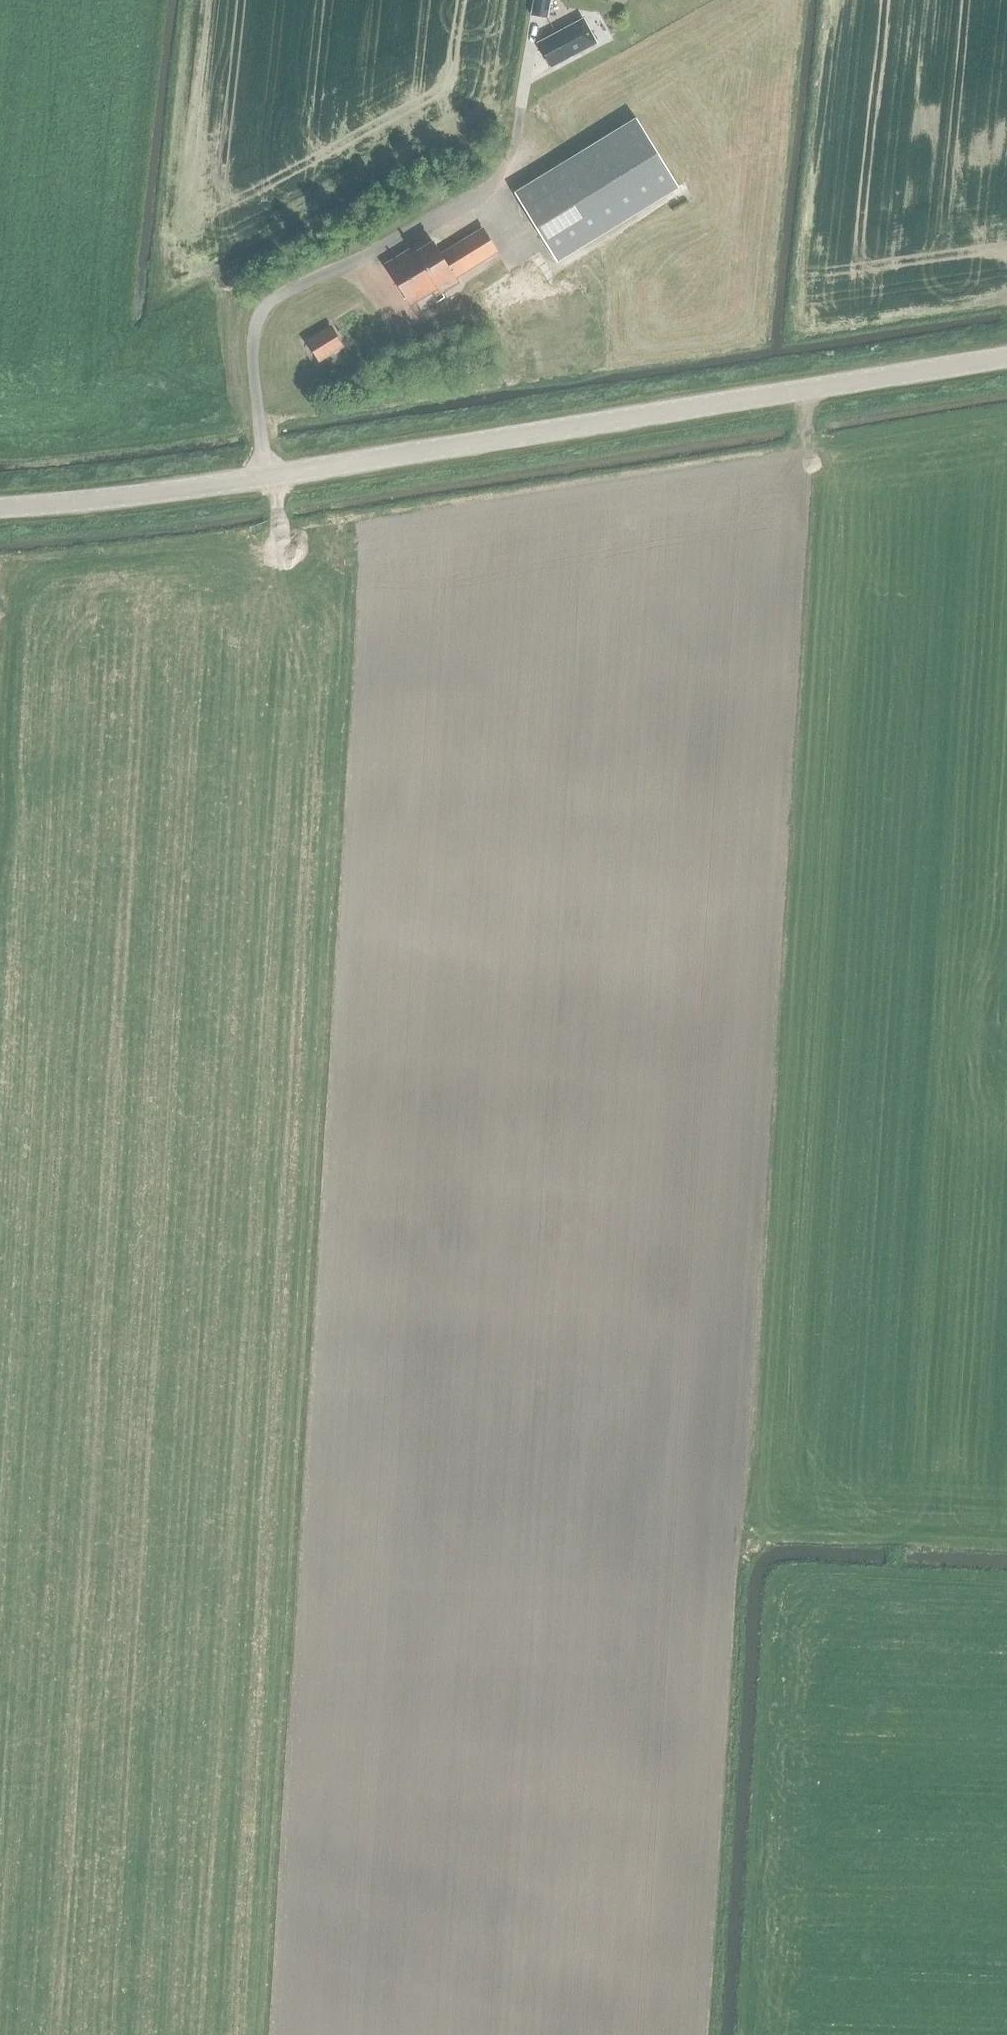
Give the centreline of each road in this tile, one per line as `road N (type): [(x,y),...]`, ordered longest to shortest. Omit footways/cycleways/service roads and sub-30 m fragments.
road 1 (tertiary): [(0,502),(185,495),(1006,357)]

